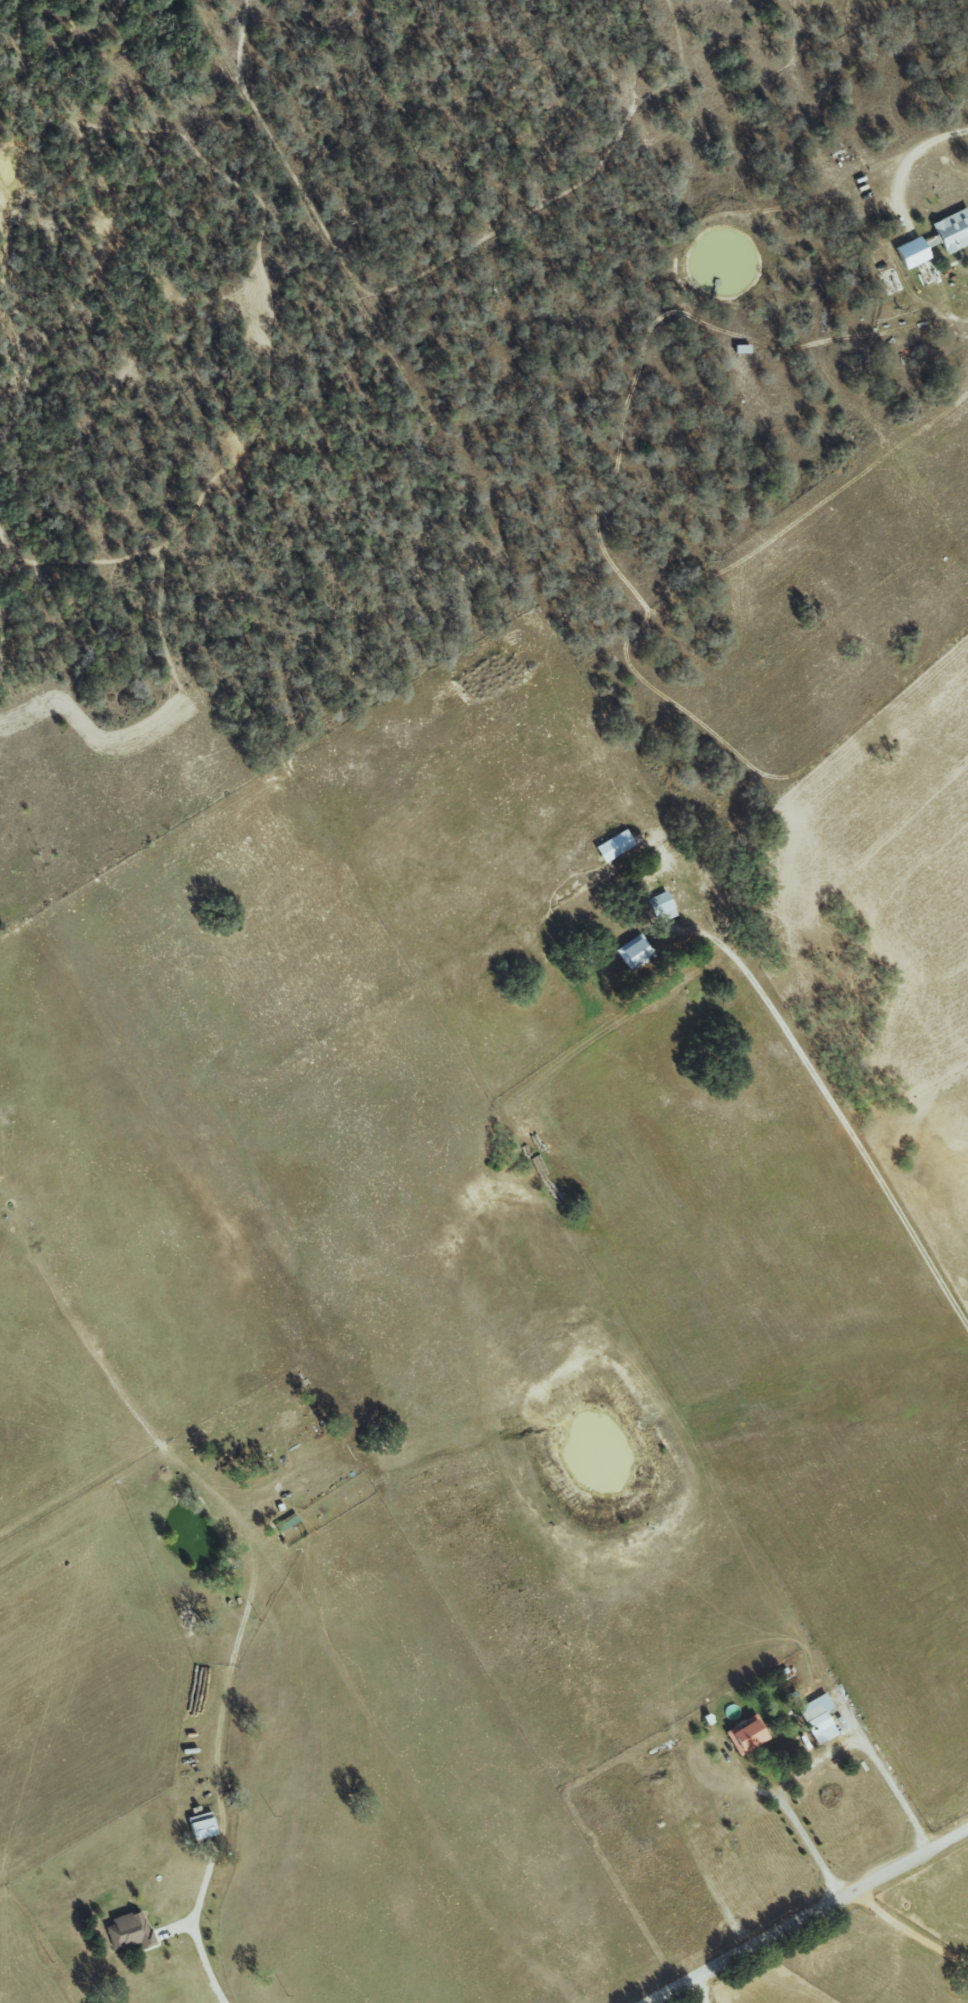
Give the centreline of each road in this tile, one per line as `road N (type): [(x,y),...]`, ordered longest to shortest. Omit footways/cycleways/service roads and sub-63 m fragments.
road 1 (residential): [(643,2002),(841,1906),(967,1832)]

